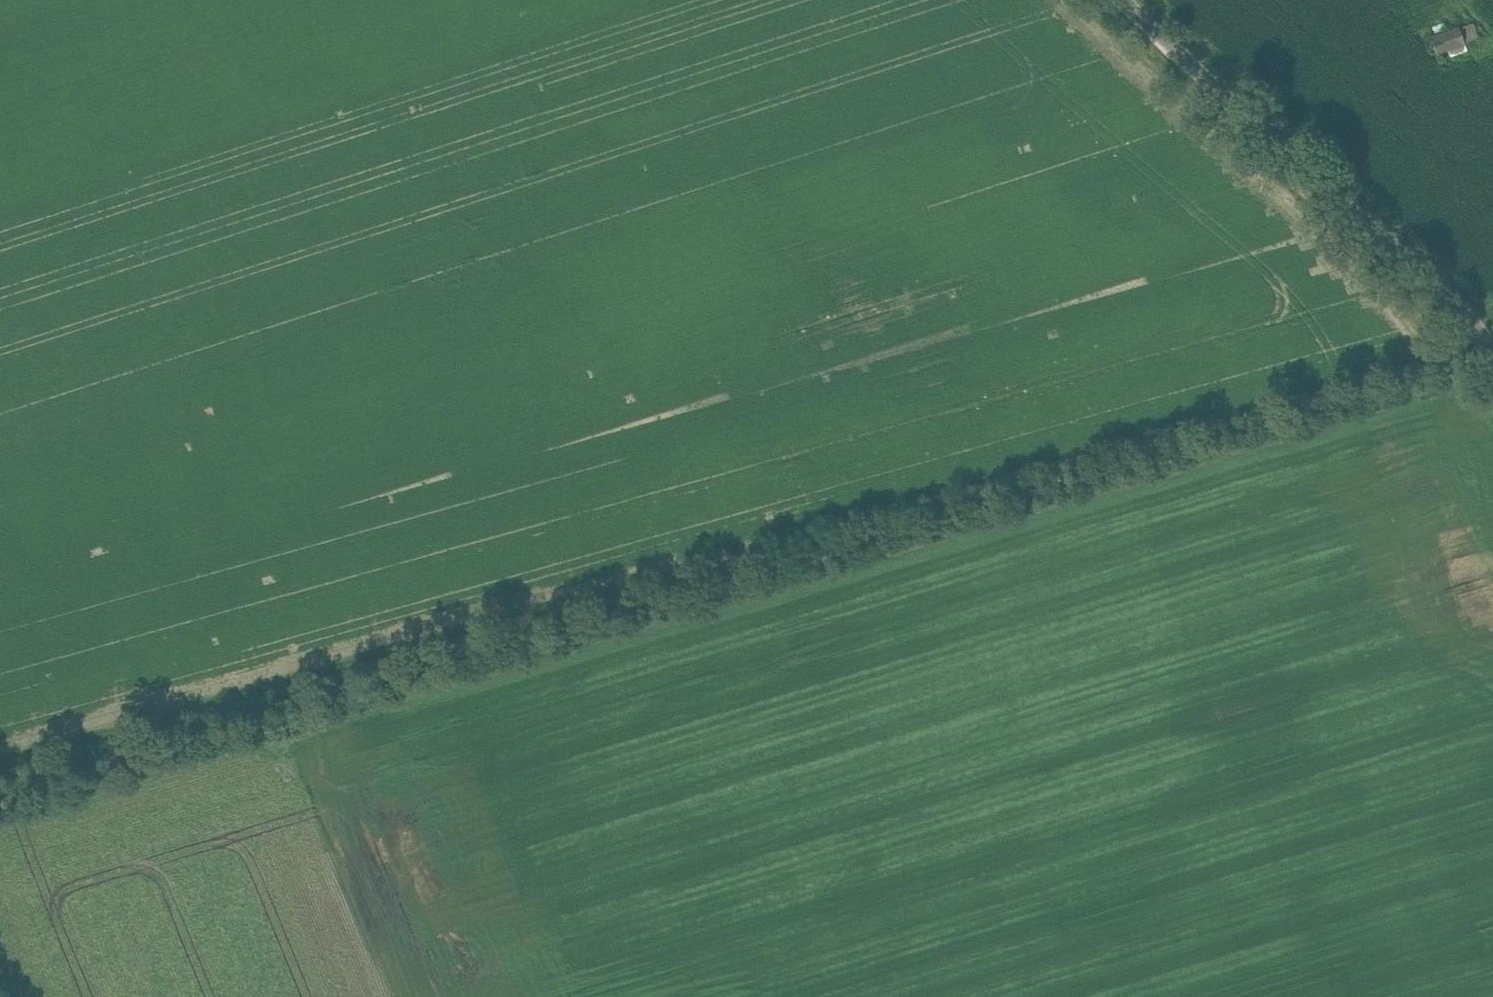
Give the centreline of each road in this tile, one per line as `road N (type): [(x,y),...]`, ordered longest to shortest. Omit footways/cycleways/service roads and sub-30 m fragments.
road 1 (unclassified): [(1492,346),(1125,0)]

